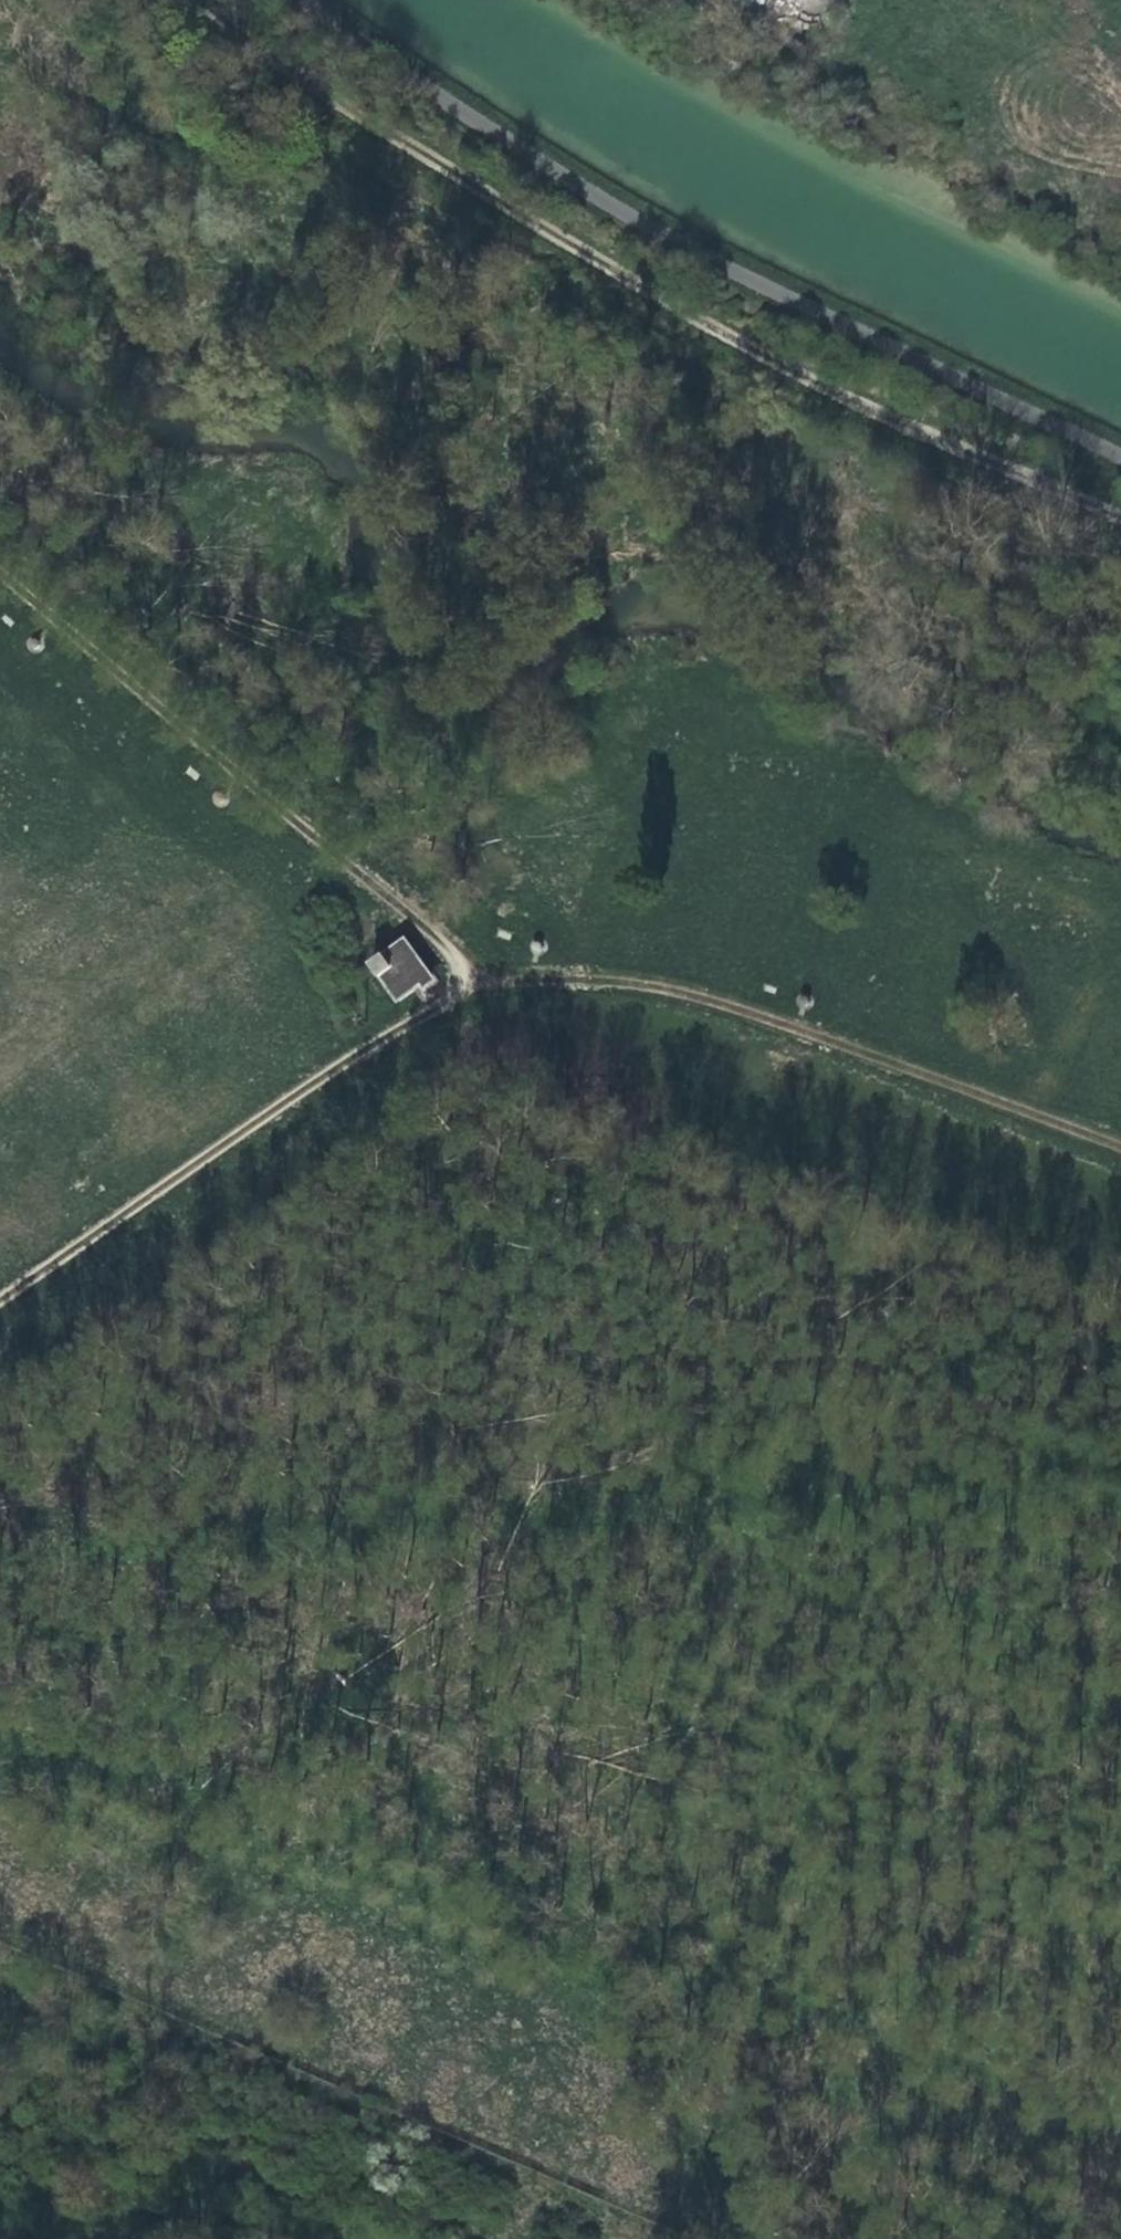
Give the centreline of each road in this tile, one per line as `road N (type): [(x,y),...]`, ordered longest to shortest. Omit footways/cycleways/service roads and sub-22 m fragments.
road 1 (track): [(1120,1148),(700,997),(584,980),(481,985),(380,1037),(0,1298)]
road 2 (track): [(282,67),(740,348),(1120,519)]
road 3 (track): [(0,570),(481,985)]

